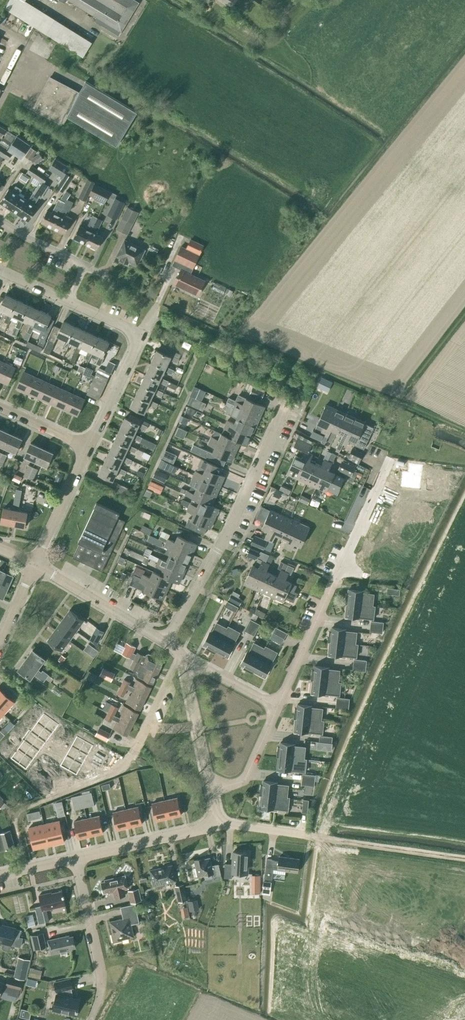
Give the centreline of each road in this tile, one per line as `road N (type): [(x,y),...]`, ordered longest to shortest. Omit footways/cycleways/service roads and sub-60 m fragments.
road 1 (residential): [(165,643),(286,402)]
road 2 (residential): [(12,815),(123,767),(182,654)]
road 3 (residential): [(87,445),(141,336),(69,301)]
road 4 (residential): [(279,707),(336,579),(333,560),(349,524)]
road 5 (residential): [(90,1019),(100,968),(73,858)]
road 6 (residential): [(165,643),(34,563)]
road 7 (residential): [(73,858),(217,822)]
road 8 (residential): [(0,219),(85,265),(69,301)]
road 9 (track): [(333,838),(464,859)]
road 10 (residential): [(34,563),(87,445)]
road 11 (residential): [(210,788),(185,667)]

